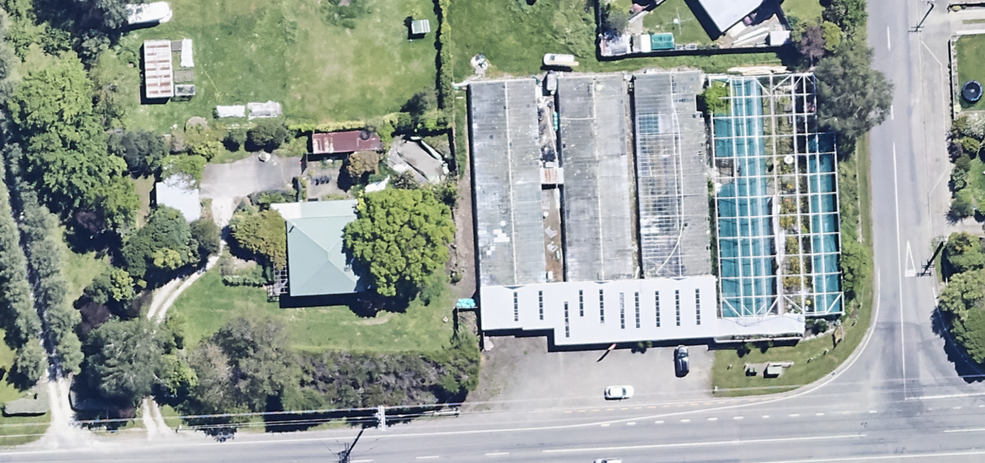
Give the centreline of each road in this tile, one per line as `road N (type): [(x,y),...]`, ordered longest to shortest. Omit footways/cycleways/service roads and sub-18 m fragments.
road 1 (tertiary): [(298,462),(906,433)]
road 2 (tertiary): [(906,433),(883,0)]

